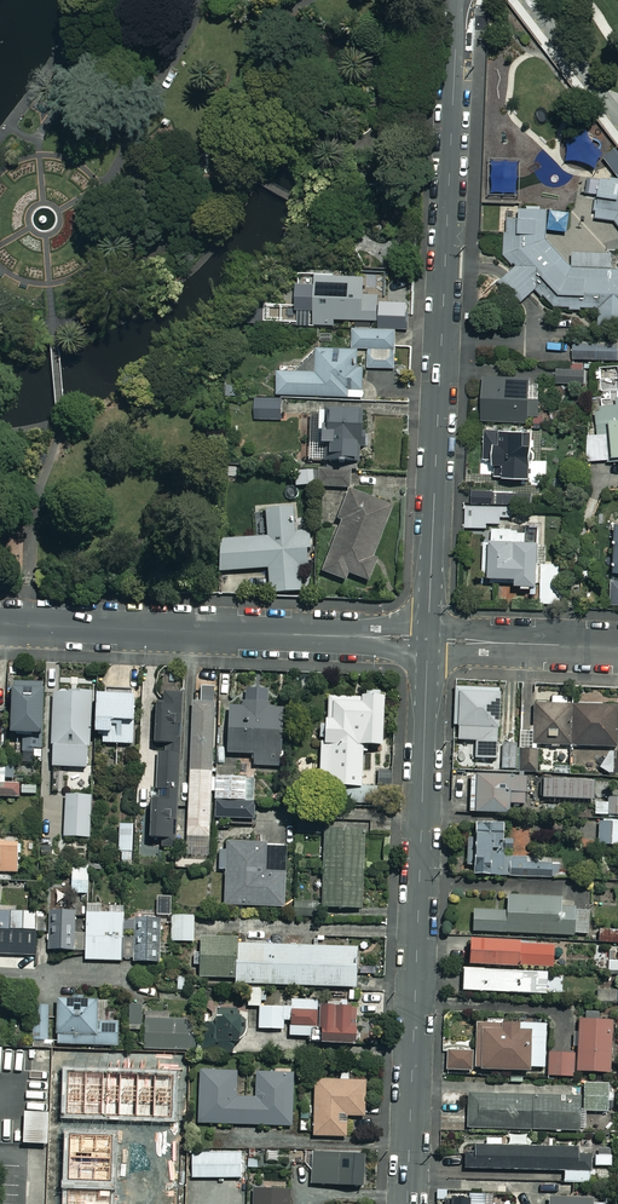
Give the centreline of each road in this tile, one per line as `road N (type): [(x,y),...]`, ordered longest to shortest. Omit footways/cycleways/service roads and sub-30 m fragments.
road 1 (residential): [(428,639),(458,0)]
road 2 (residential): [(408,1203),(428,639)]
road 3 (residential): [(428,639),(0,624)]
road 4 (residential): [(617,647),(428,639)]
road 5 (residential): [(527,0),(617,119)]

